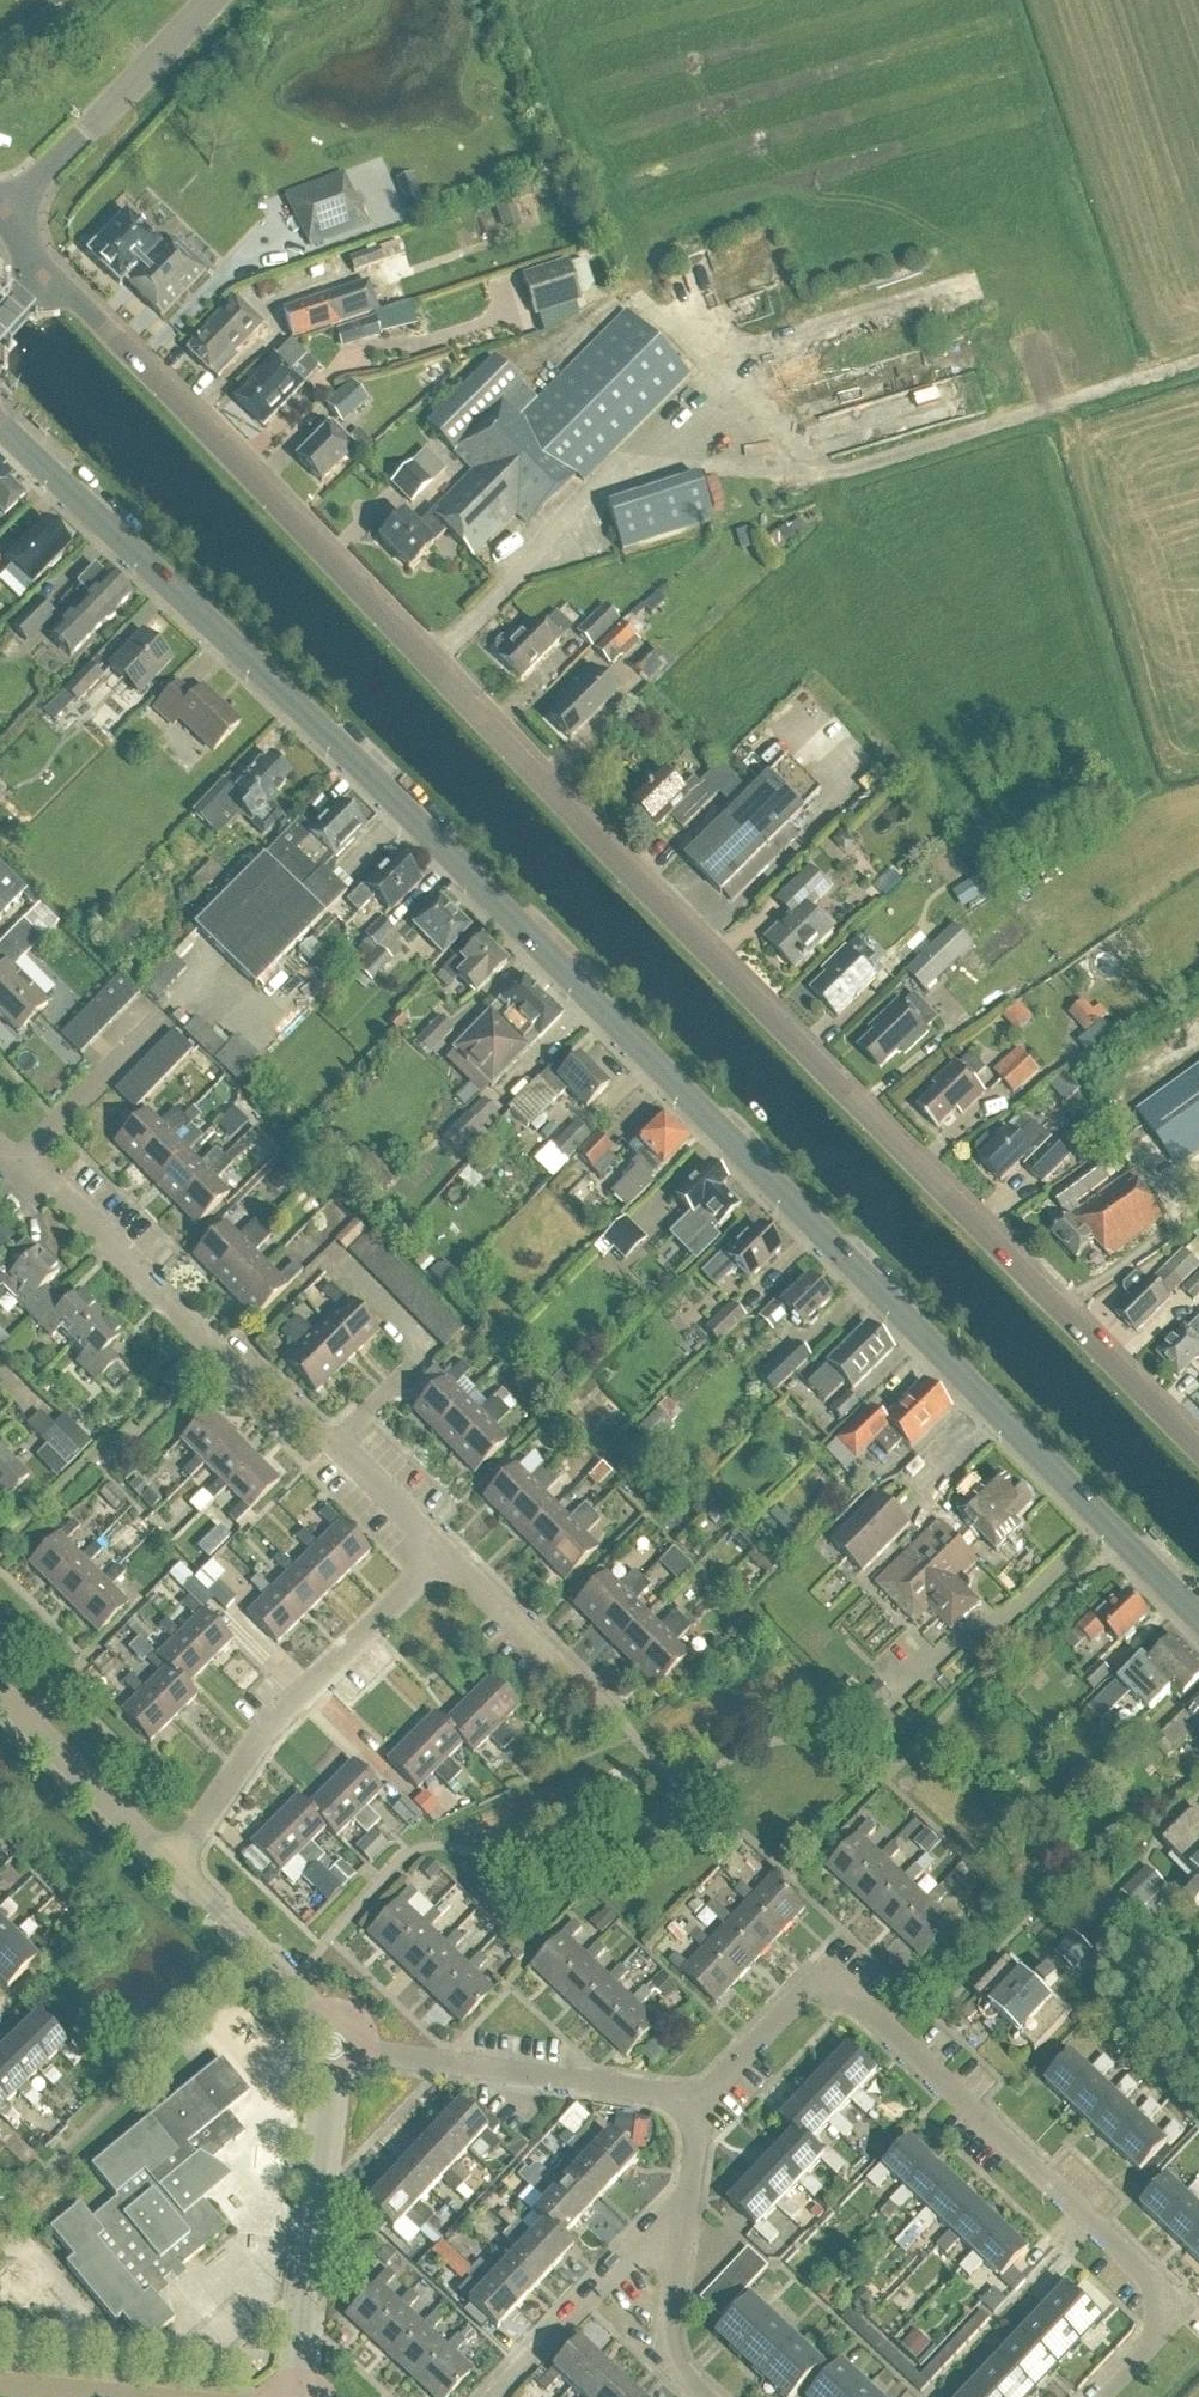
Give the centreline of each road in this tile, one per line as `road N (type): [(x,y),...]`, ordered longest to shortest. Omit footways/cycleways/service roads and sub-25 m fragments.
road 1 (secondary): [(1198,1619),(92,508),(0,428)]
road 2 (residential): [(1198,1444),(48,277)]
road 3 (residential): [(704,2101),(825,1978),(1167,2298)]
road 4 (residential): [(447,1555),(275,1386),(200,1339),(59,1191),(0,1157)]
road 5 (track): [(644,480),(687,466),(821,477),(854,471),(1198,362)]
road 6 (residential): [(178,1872),(269,1732),(447,1555)]
road 7 (residential): [(704,2101),(334,2047)]
road 8 (residential): [(299,2396),(334,2047)]
road 9 (tertiary): [(0,214),(214,0)]
road 10 (residential): [(495,2396),(687,2205)]
road 11 (residential): [(178,1872),(0,1695)]
road 12 (residential): [(334,2047),(289,1984),(178,1872)]
road 13 (residential): [(708,2396),(670,2359),(687,2205)]
road 14 (residential): [(588,1701),(447,1555)]
road 15 (residential): [(1099,2396),(1180,2311),(1167,2298)]

